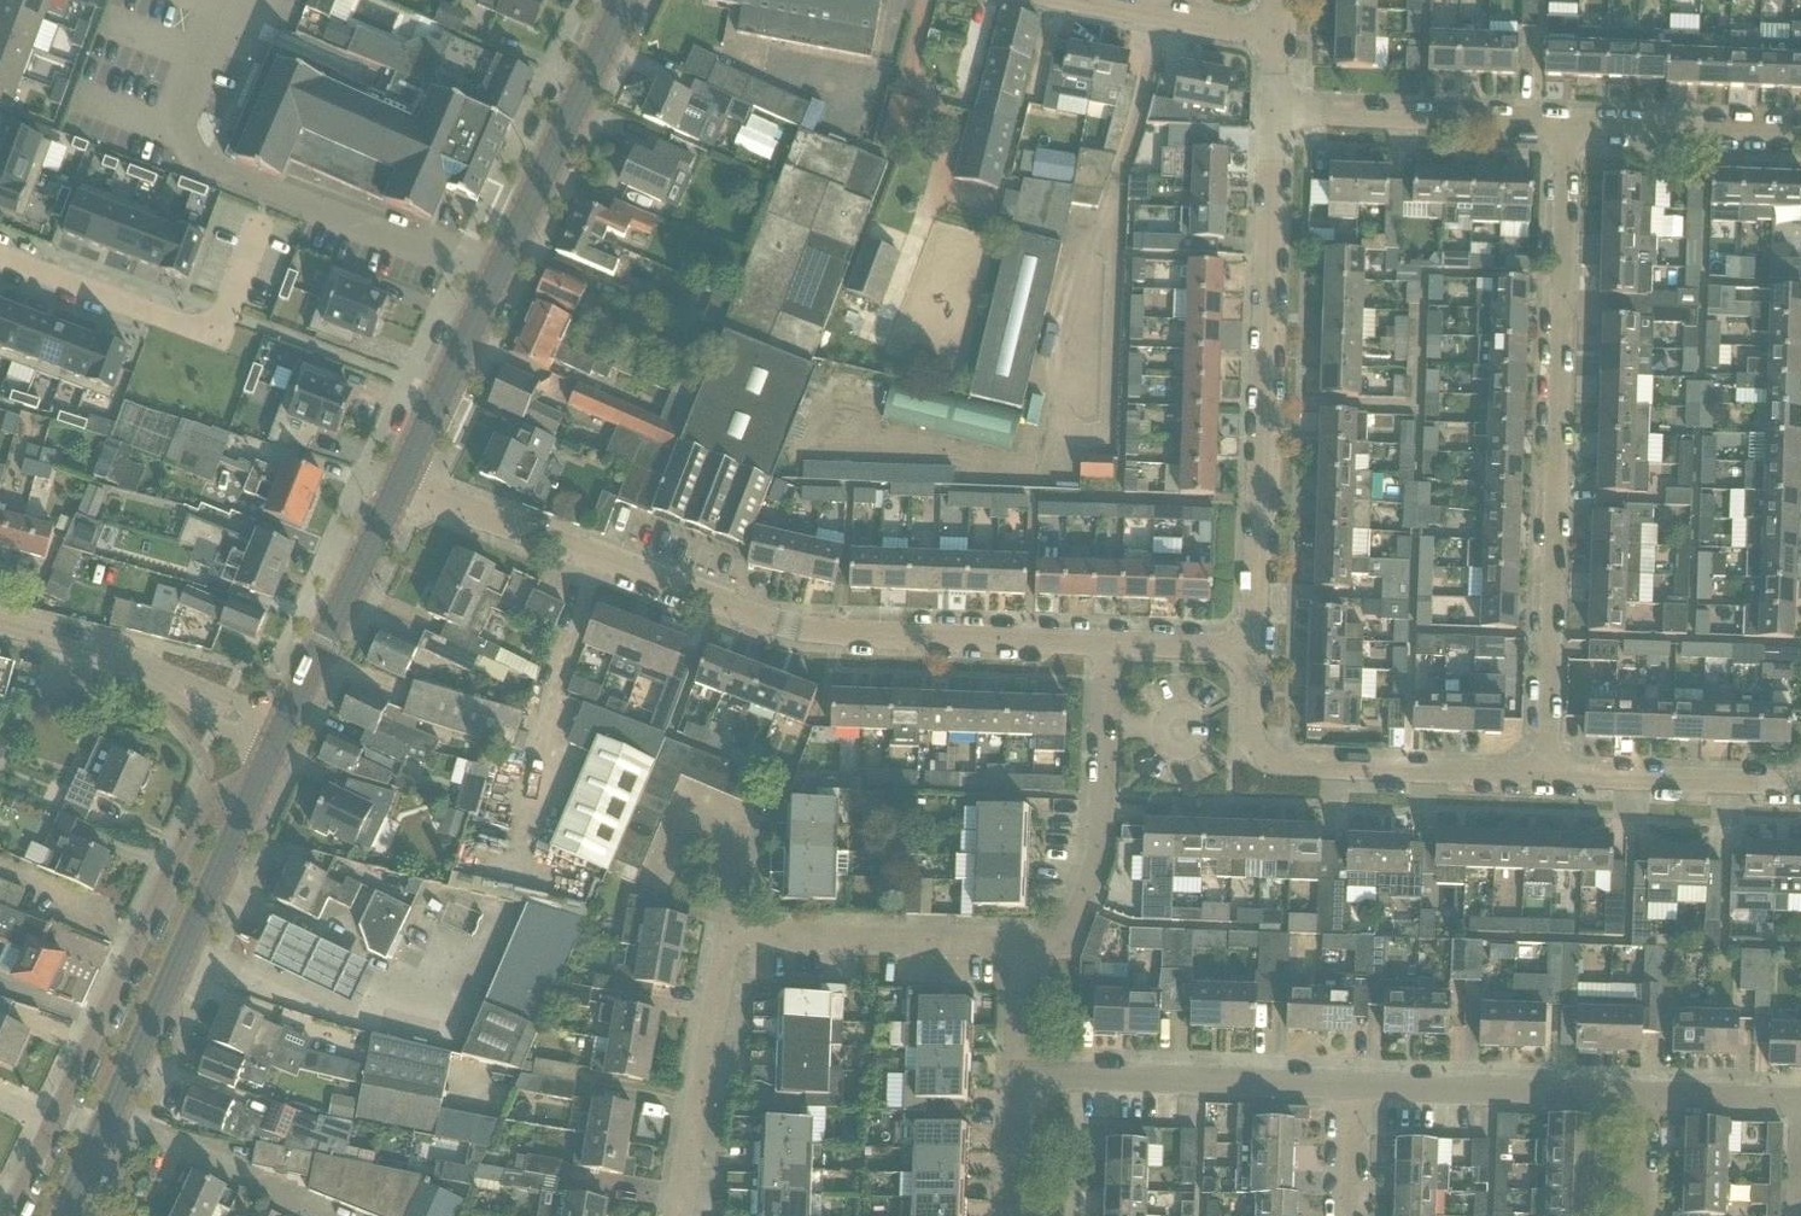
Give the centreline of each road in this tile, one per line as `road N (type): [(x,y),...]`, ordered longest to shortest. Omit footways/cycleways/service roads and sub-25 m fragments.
road 1 (unclassified): [(1106,646),(792,632),(395,493)]
road 2 (residential): [(1549,776),(1568,123)]
road 3 (tertiary): [(395,493),(624,0)]
road 4 (residential): [(1251,653),(1270,113)]
road 5 (unclassified): [(252,786),(200,805),(10,1215)]
road 6 (tertiary): [(64,1215),(252,786)]
road 7 (residential): [(1549,776),(1281,768),(1256,751),(1251,653)]
road 8 (unclassified): [(1022,946),(1066,930),(1099,842),(1106,646)]
road 9 (residential): [(1348,1087),(1020,1074)]
road 10 (residential): [(1568,123),(1270,113)]
road 11 (unclassified): [(1022,946),(728,934)]
road 12 (residential): [(675,1215),(728,934)]
road 13 (residential): [(1631,1098),(1348,1087)]
road 14 (residential): [(1800,784),(1549,776)]
road 15 (tertiary): [(286,712),(395,493)]
road 16 (residential): [(1800,132),(1568,123)]
road 17 (residential): [(1274,36),(1094,0)]
road 18 (residential): [(0,623),(97,649),(160,678)]
road 19 (residential): [(1800,1108),(1631,1098)]
road 20 (residential): [(0,258),(148,317)]
road 21 (unclassified): [(1251,653),(1106,646)]
road 22 (unclassified): [(1016,1215),(1020,1074)]
road 23 (unclassified): [(286,712),(242,707),(160,678)]
road 24 (unclassified): [(160,678),(264,757)]
road 25 (residential): [(1343,1215),(1348,1087)]
road 26 (unclassified): [(1020,1074),(1022,946)]

